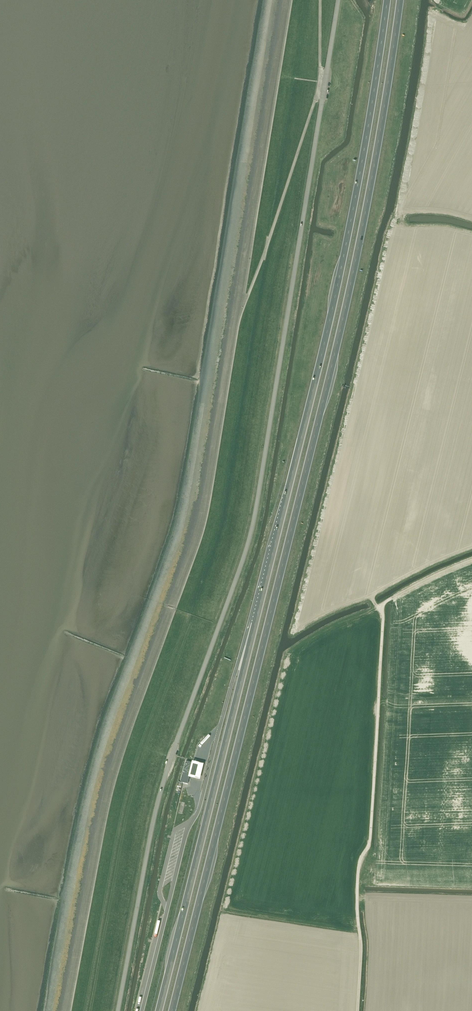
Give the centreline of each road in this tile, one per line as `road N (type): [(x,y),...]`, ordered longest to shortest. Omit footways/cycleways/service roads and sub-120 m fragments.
road 1 (unclassified): [(118,1010),(172,755),(250,538),(336,0)]
road 2 (trunk): [(172,1010),(358,243),(399,0)]
road 3 (trunk): [(386,0),(345,243),(255,624)]
road 4 (track): [(378,606),(370,841),(358,878),(357,1010)]
road 5 (trunk): [(255,624),(158,1010)]

